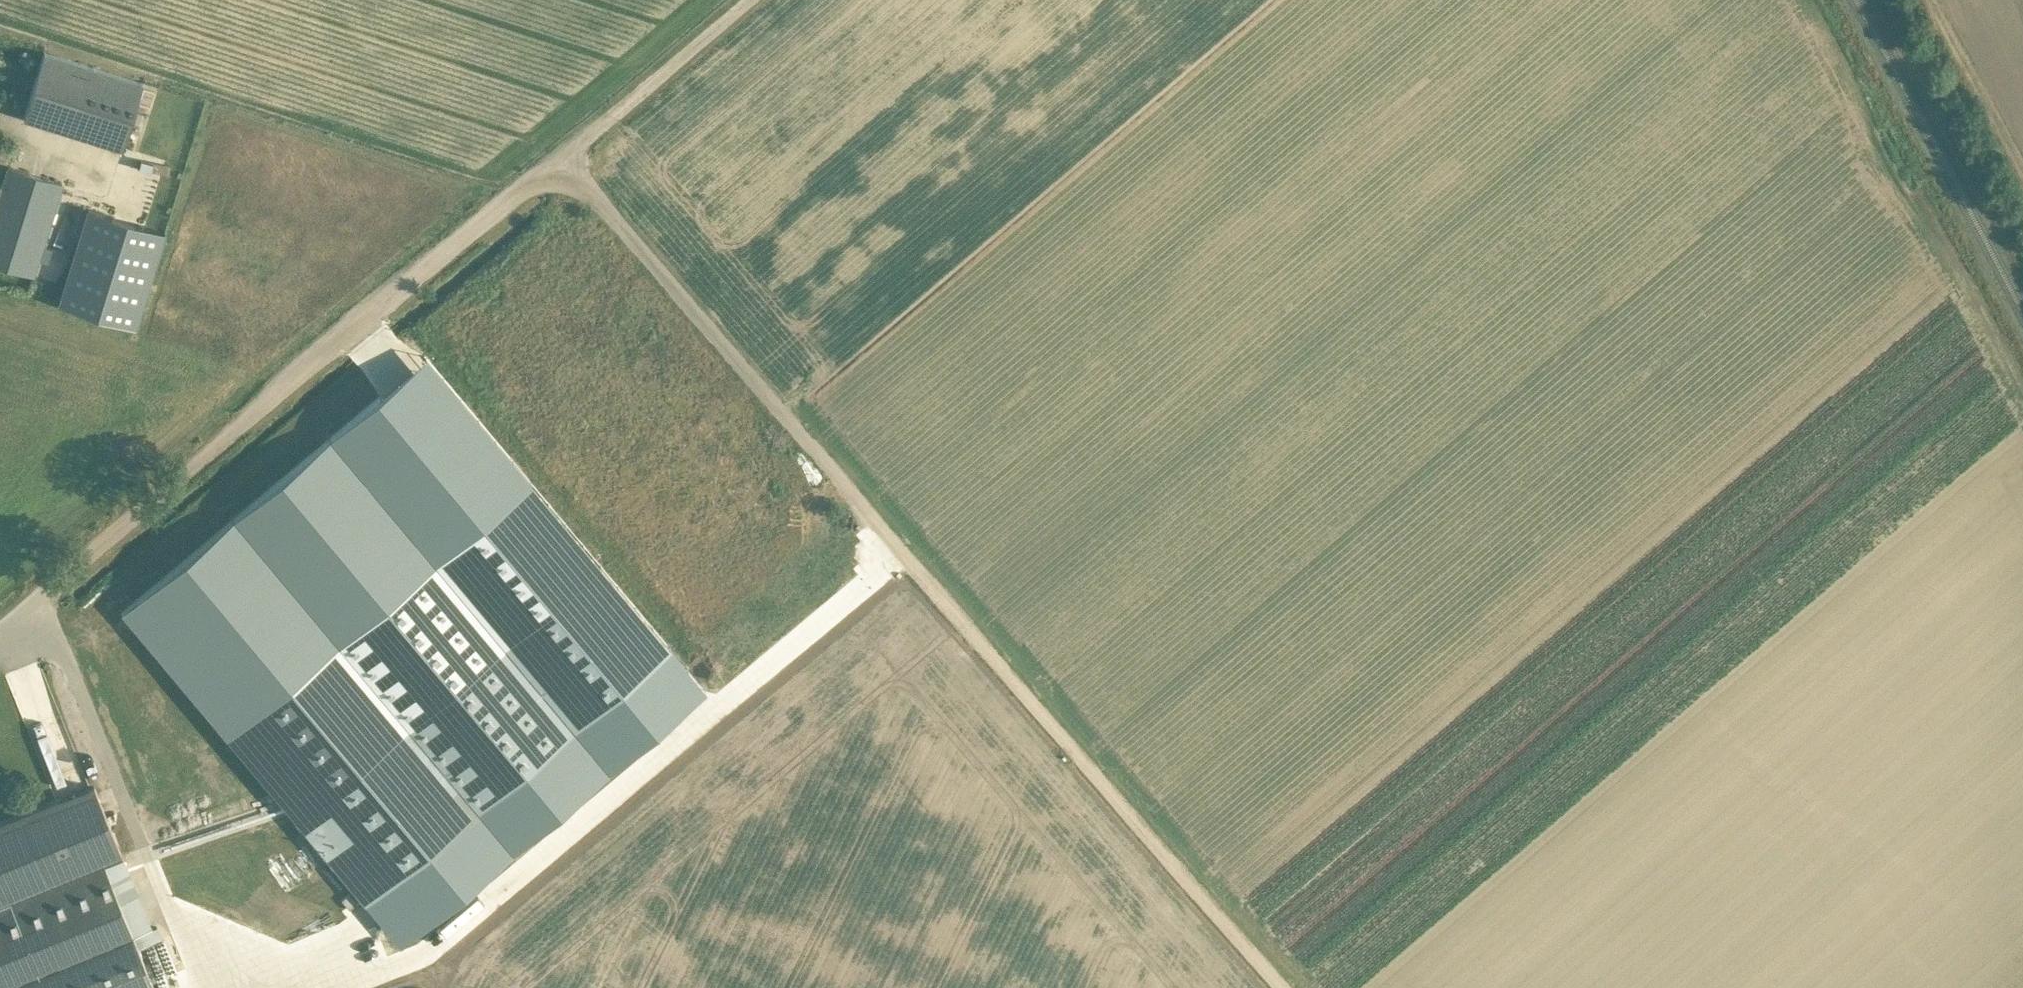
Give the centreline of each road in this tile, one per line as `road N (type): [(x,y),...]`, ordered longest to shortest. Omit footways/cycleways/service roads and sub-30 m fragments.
road 1 (track): [(563,160),(1287,987)]
road 2 (track): [(0,631),(752,0)]
road 3 (track): [(2022,154),(1942,0)]

